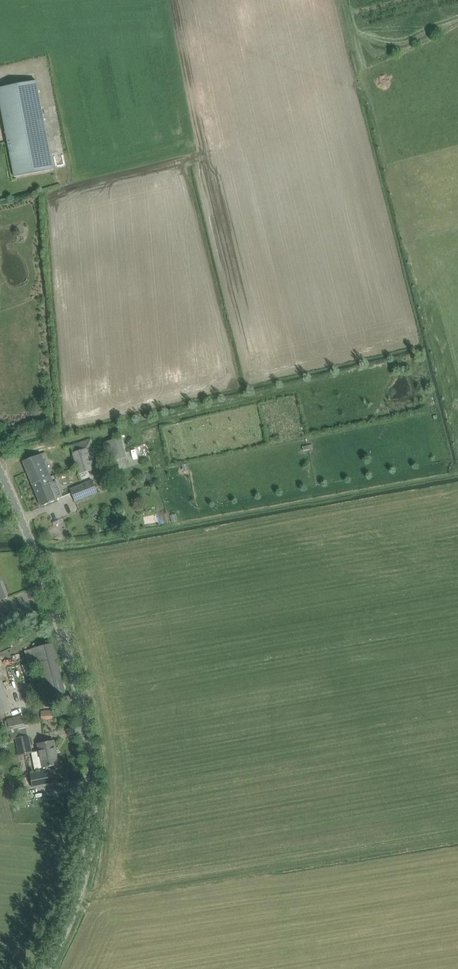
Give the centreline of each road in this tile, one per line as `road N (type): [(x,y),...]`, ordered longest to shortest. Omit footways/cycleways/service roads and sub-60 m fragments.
road 1 (unclassified): [(47,968),(84,872),(88,765),(65,649),(0,483)]

